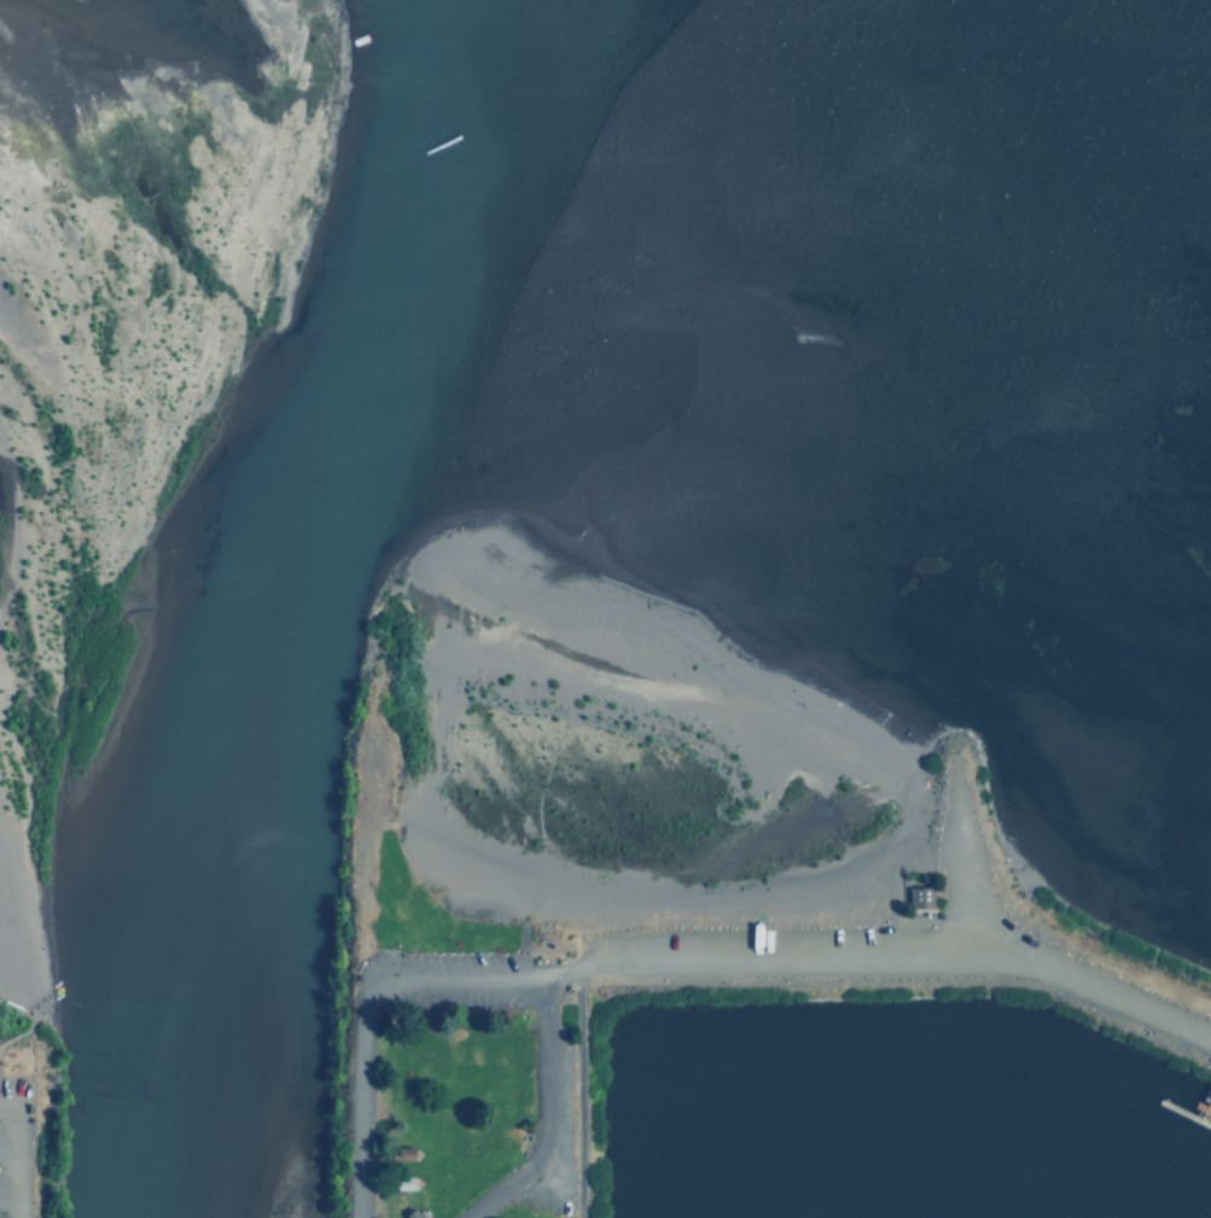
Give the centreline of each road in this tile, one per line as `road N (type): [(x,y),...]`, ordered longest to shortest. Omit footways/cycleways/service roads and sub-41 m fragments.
road 1 (residential): [(543,977),(385,979),(369,990),(359,1033),(355,1217)]
road 2 (residential): [(462,1217),(543,1143),(543,977)]

